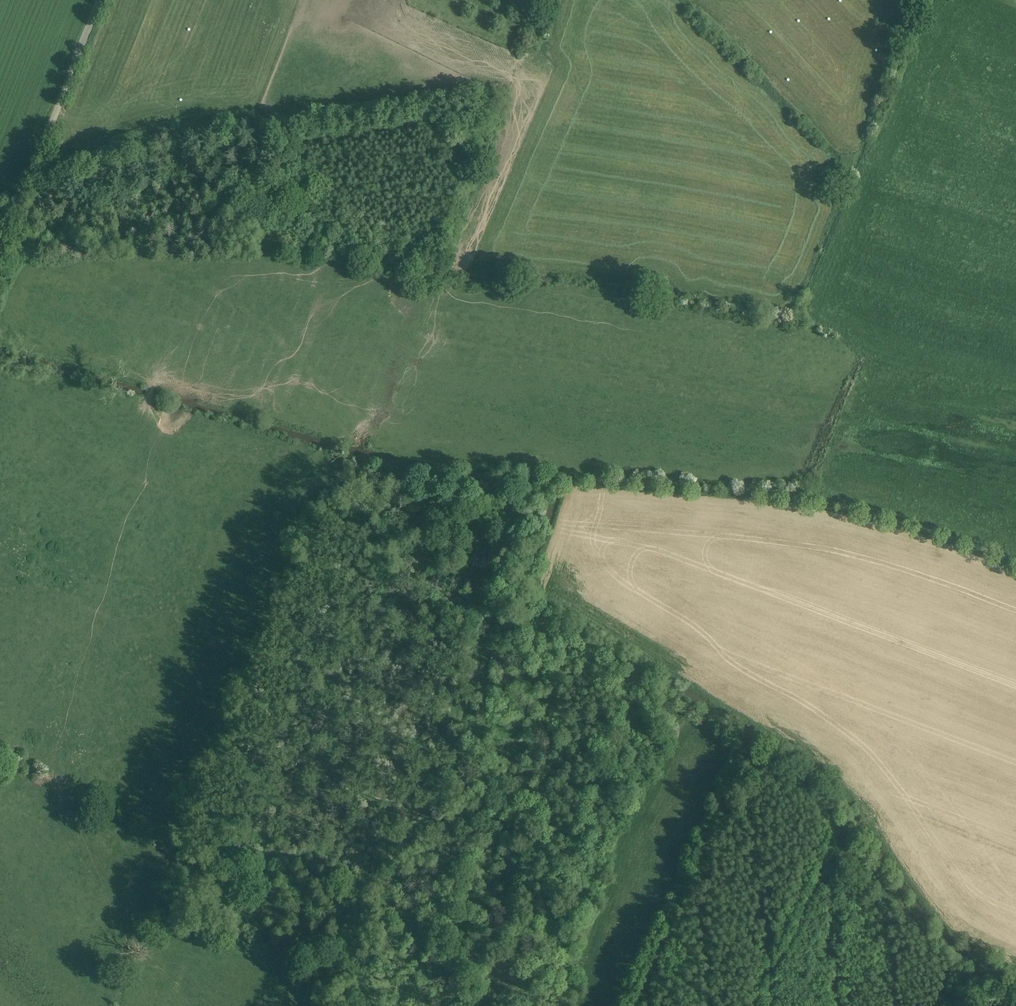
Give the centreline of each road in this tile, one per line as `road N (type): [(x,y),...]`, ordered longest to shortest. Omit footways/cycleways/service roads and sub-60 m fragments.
road 1 (track): [(933,1005),(939,979),(926,941),(815,797),(699,722)]
road 2 (track): [(101,0),(0,248)]

